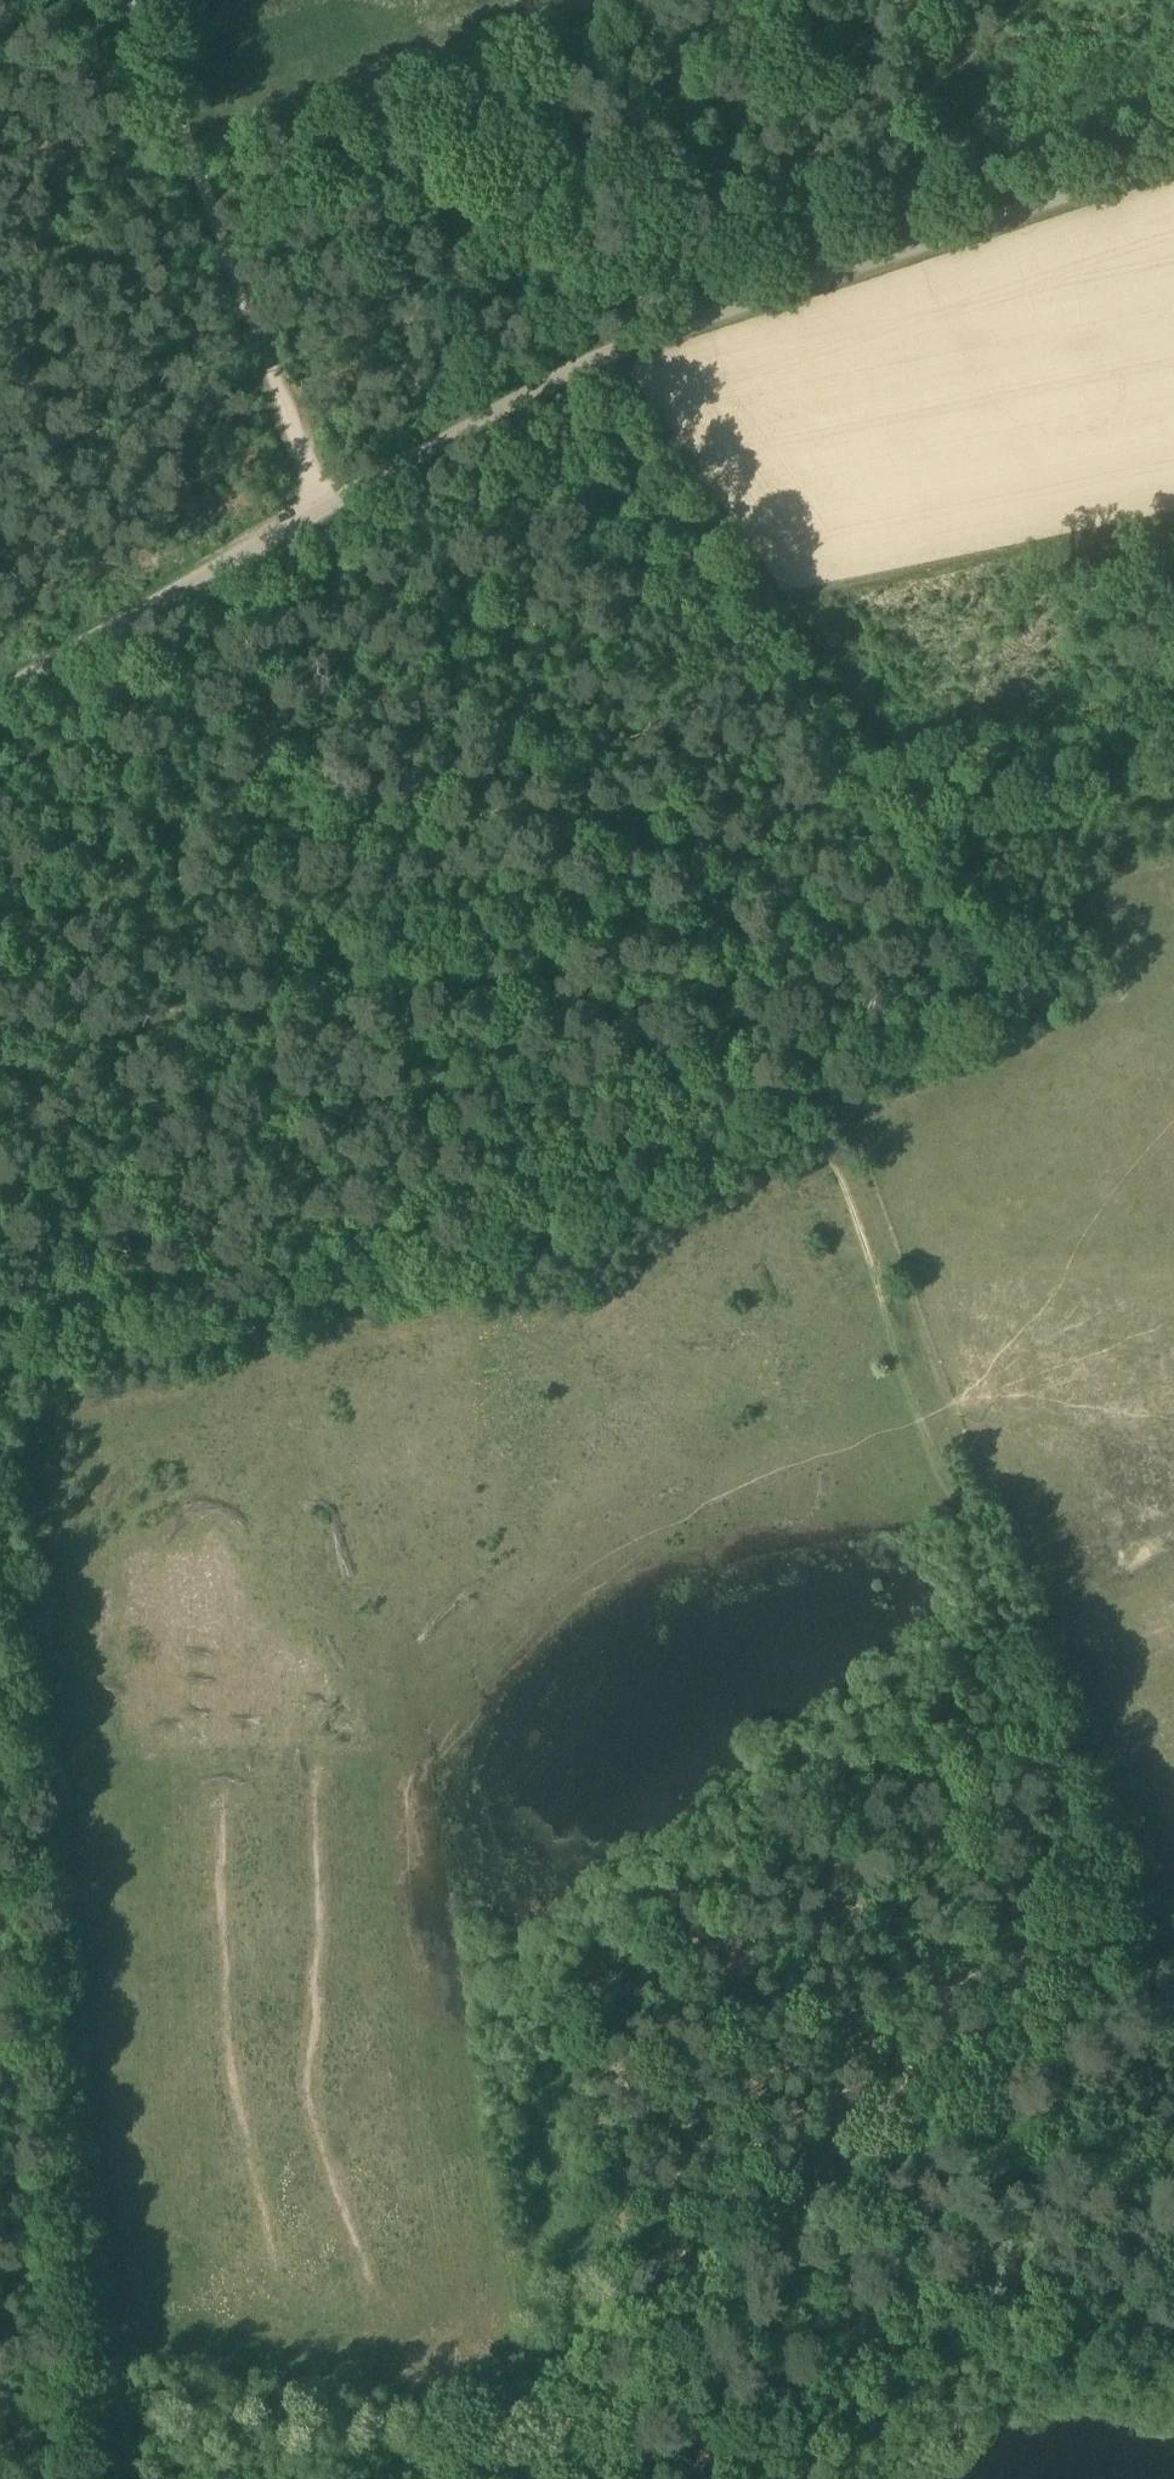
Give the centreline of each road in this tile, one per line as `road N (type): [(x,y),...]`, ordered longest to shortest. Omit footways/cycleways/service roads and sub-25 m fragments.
road 1 (unclassified): [(0,685),(604,359),(1173,157)]
road 2 (track): [(1131,1977),(398,2478)]
road 3 (track): [(116,0),(325,511)]

